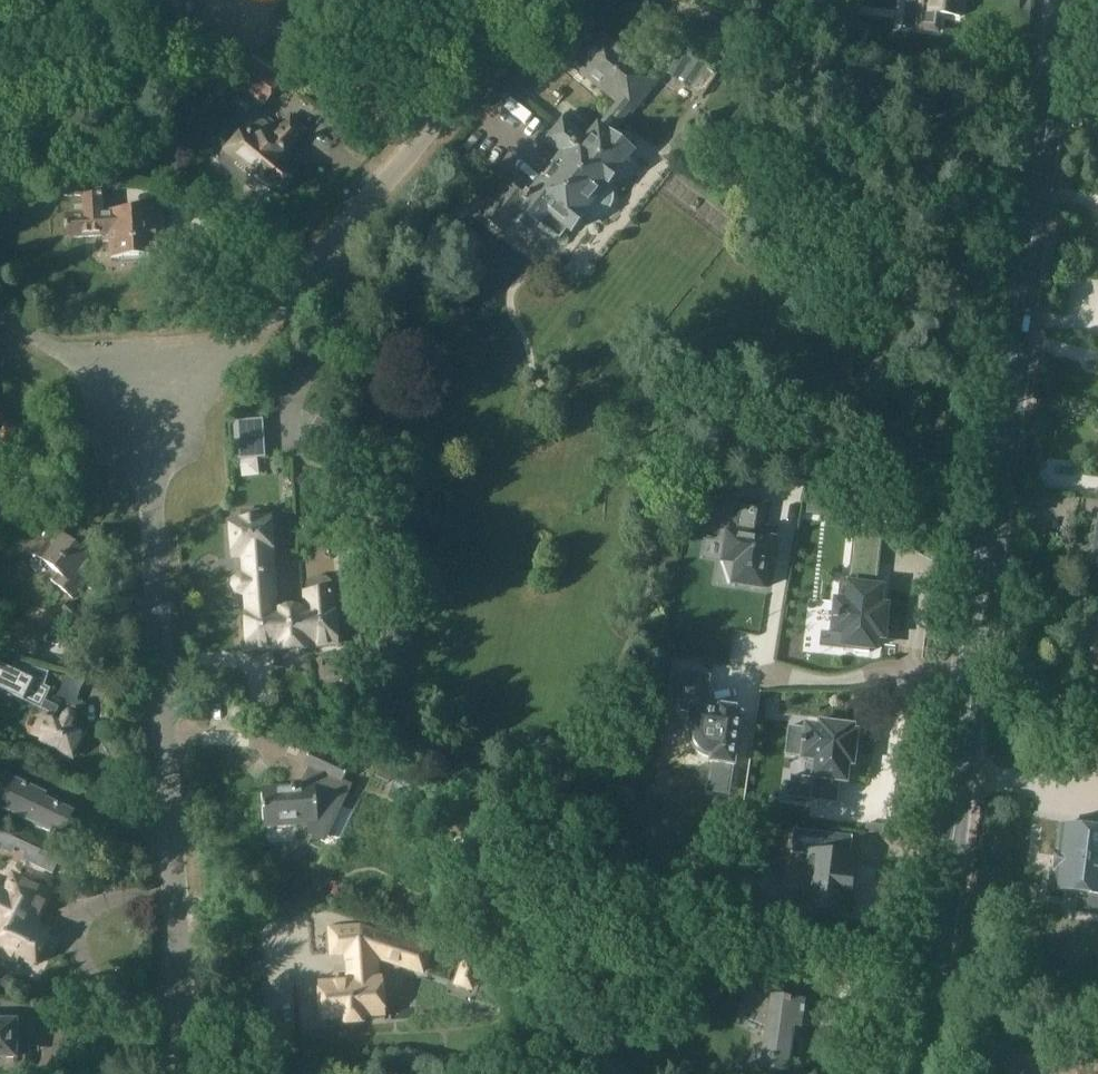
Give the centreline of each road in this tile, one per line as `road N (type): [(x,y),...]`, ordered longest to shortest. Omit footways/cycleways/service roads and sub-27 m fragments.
road 1 (secondary): [(926,1073),(1067,0)]
road 2 (residential): [(132,394),(184,1073)]
road 3 (residential): [(541,0),(257,337),(206,374),(132,394)]
road 4 (residential): [(132,394),(0,306)]

